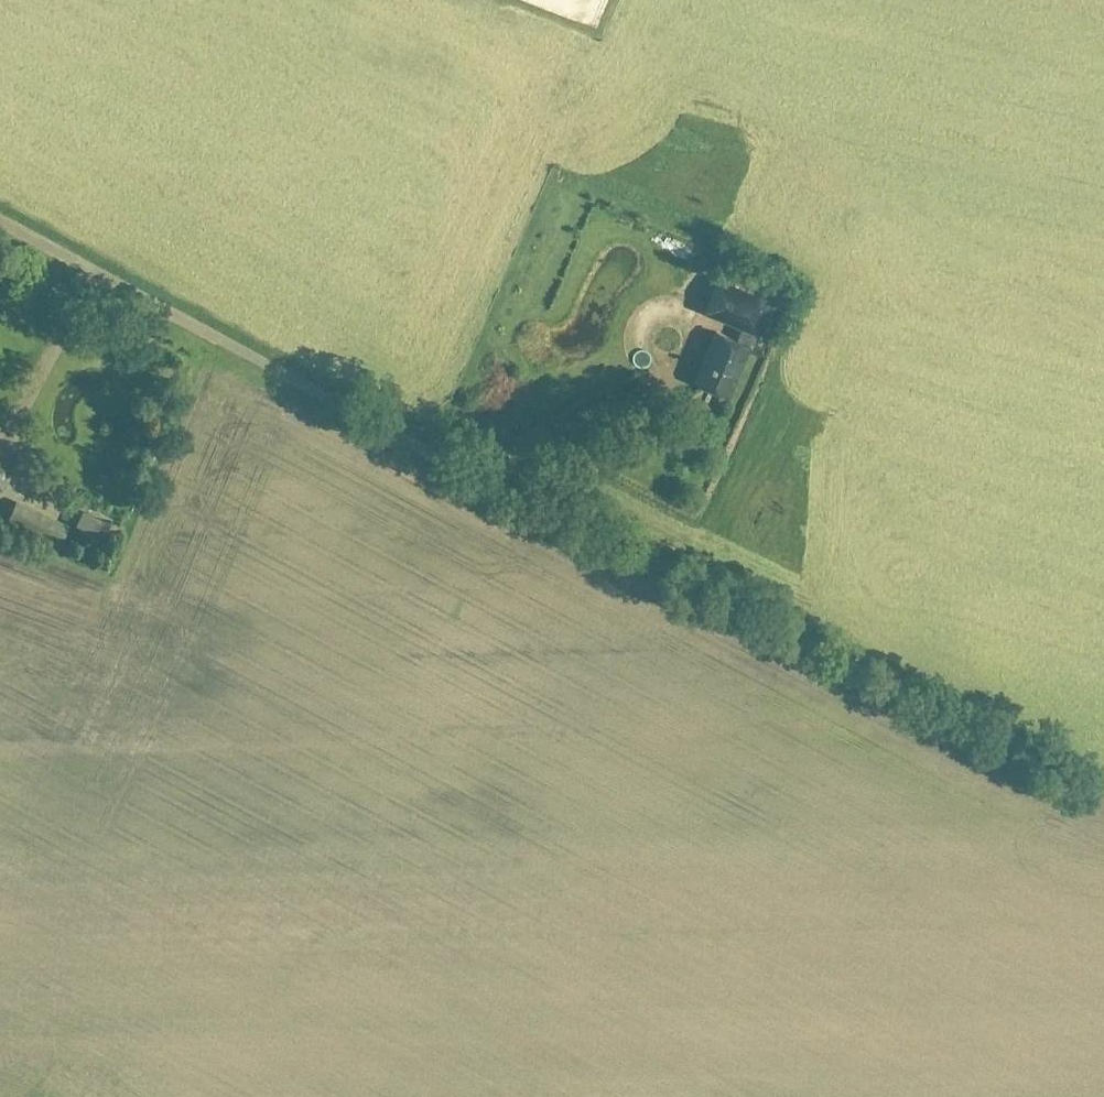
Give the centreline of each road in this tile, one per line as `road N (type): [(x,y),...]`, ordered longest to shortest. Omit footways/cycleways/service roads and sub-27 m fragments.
road 1 (unclassified): [(495,489),(0,224)]

